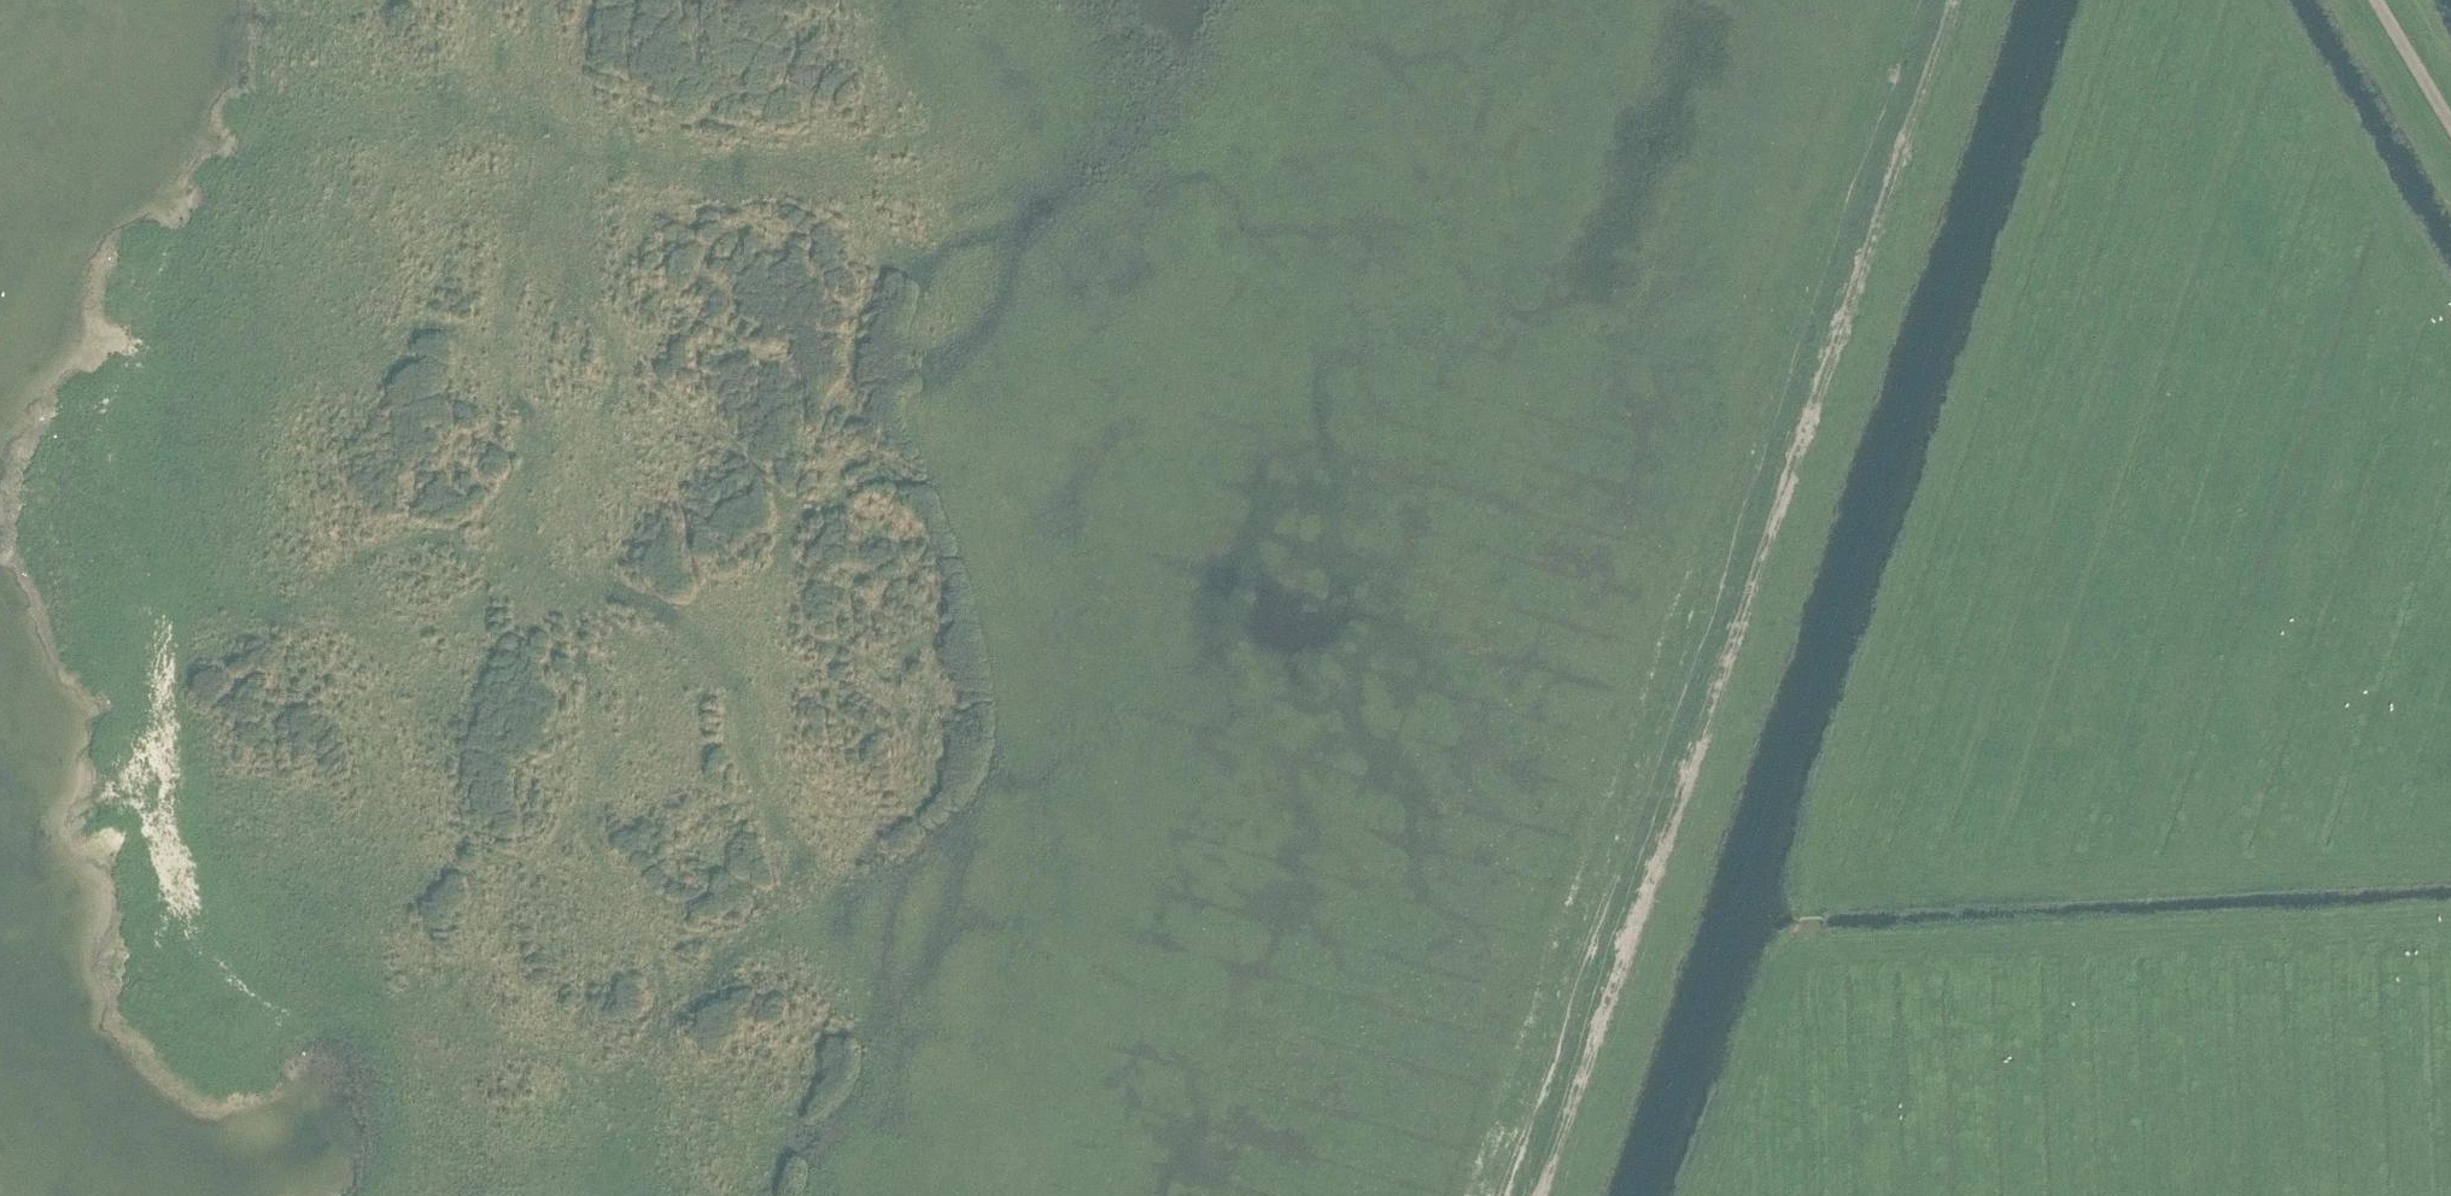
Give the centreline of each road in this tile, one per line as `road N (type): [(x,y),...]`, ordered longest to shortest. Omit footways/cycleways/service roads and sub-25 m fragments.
road 1 (unclassified): [(2450,121),(2377,0)]

